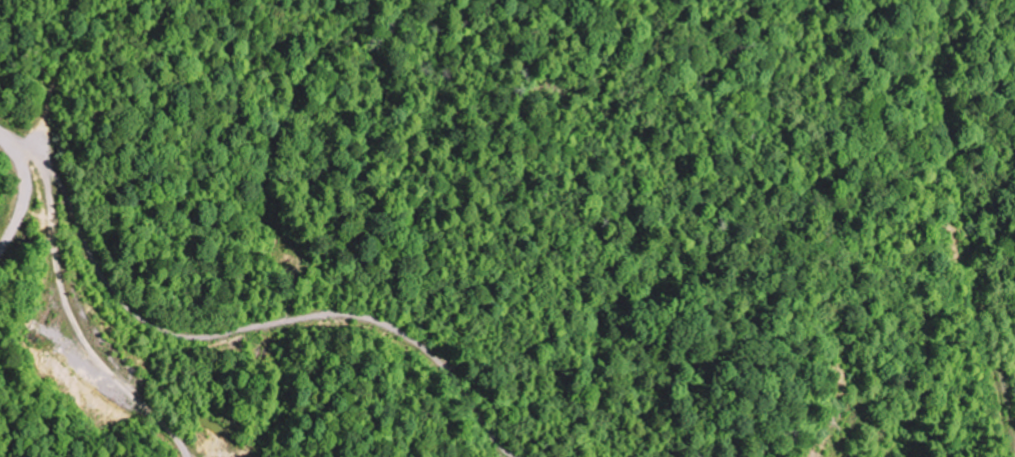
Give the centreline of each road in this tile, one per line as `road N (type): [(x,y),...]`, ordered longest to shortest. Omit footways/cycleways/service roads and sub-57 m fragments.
road 1 (track): [(519,456),(490,432),(444,364),(380,321),(326,312),(204,336),(153,325),(100,274),(54,166),(23,167)]
road 2 (track): [(1014,437),(949,135),(946,64),(956,0)]
road 3 (track): [(44,167),(66,306),(96,357),(187,456)]
road 4 (track): [(23,167),(71,0)]

